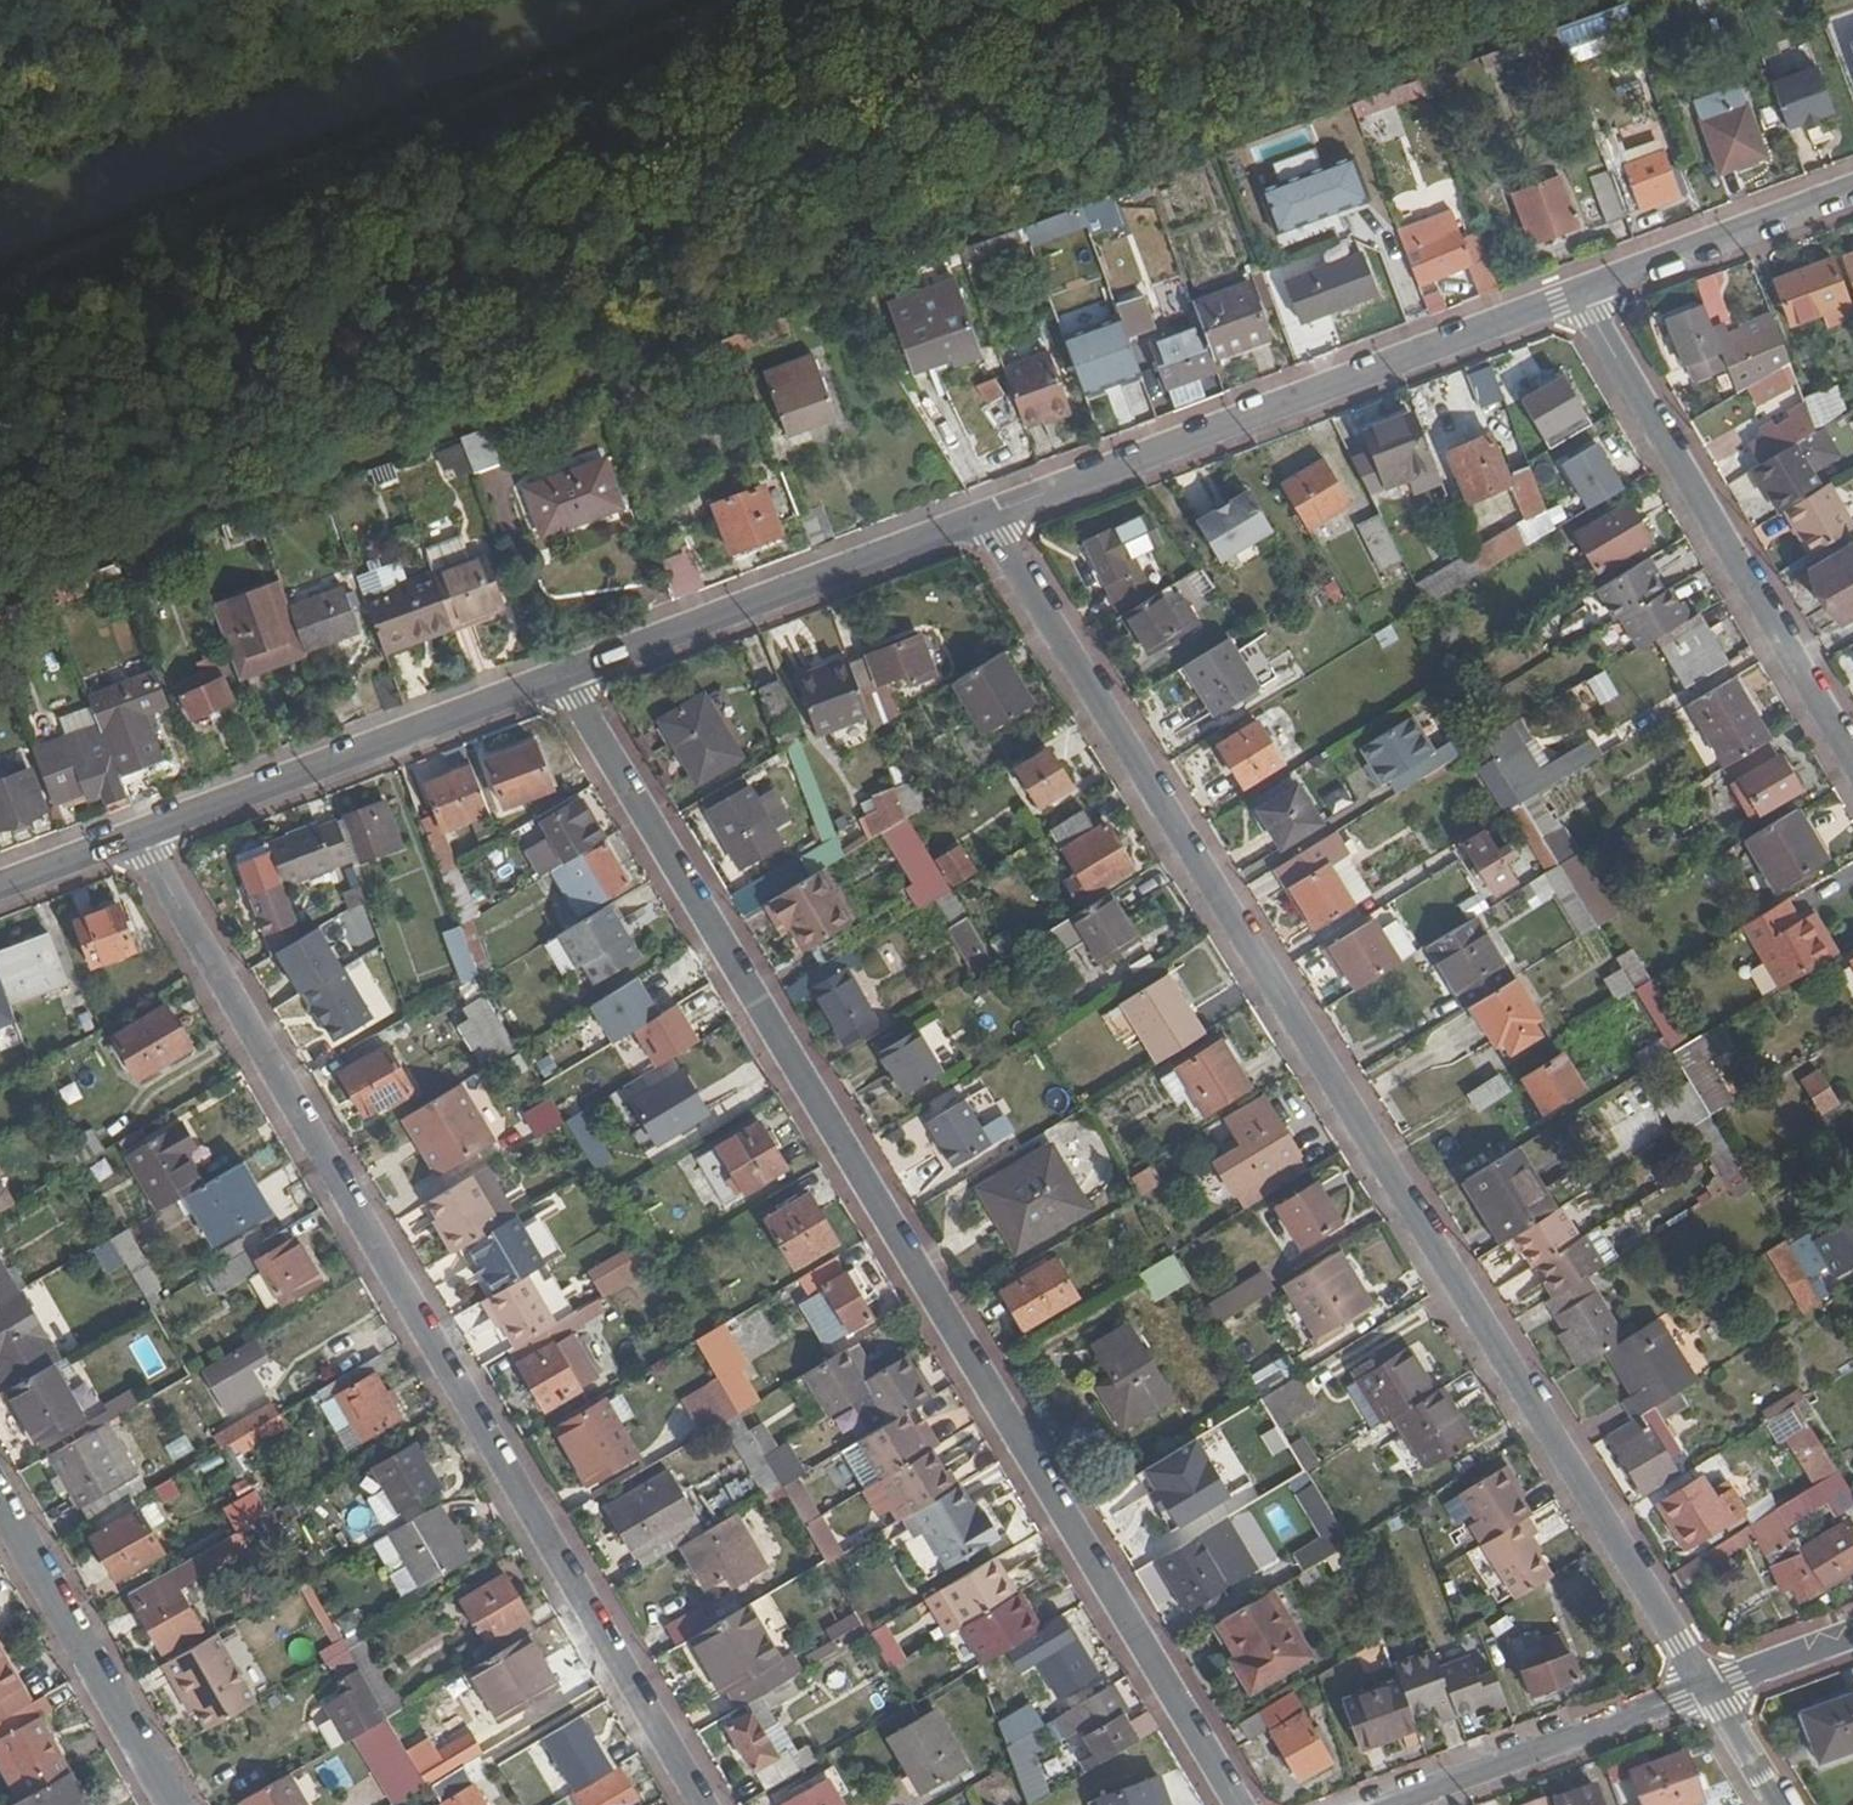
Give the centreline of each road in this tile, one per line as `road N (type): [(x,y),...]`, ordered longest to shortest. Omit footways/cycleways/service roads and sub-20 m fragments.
road 1 (residential): [(1707,1688),(991,520)]
road 2 (residential): [(562,680),(1241,1804)]
road 3 (residential): [(141,838),(704,1804)]
road 4 (residential): [(1583,300),(991,520)]
road 5 (residential): [(1583,300),(1852,753)]
road 6 (residential): [(991,520),(562,680)]
road 7 (residential): [(562,680),(141,838)]
road 8 (residential): [(0,1499),(174,1804)]
road 9 (residential): [(1390,1804),(1707,1688)]
road 10 (residential): [(1852,195),(1583,300)]
road 11 (residential): [(1707,1688),(1852,1635)]
road 12 (residential): [(141,838),(0,891)]
road 13 (residential): [(1778,1804),(1707,1688)]

